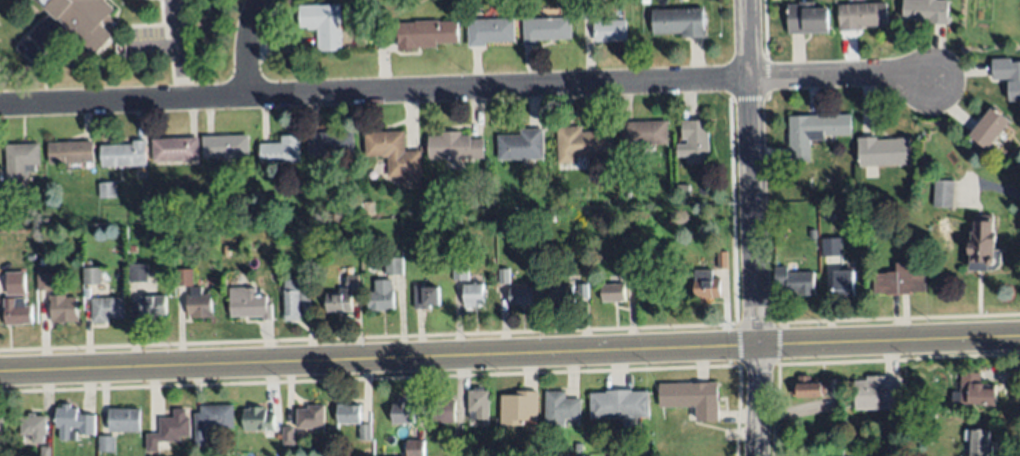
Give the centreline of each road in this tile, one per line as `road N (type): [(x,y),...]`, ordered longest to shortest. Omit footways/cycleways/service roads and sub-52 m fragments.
road 1 (primary): [(0,373),(1019,338)]
road 2 (residential): [(0,107),(748,80)]
road 3 (residential): [(756,455),(746,0)]
road 4 (residential): [(748,80),(924,81)]

